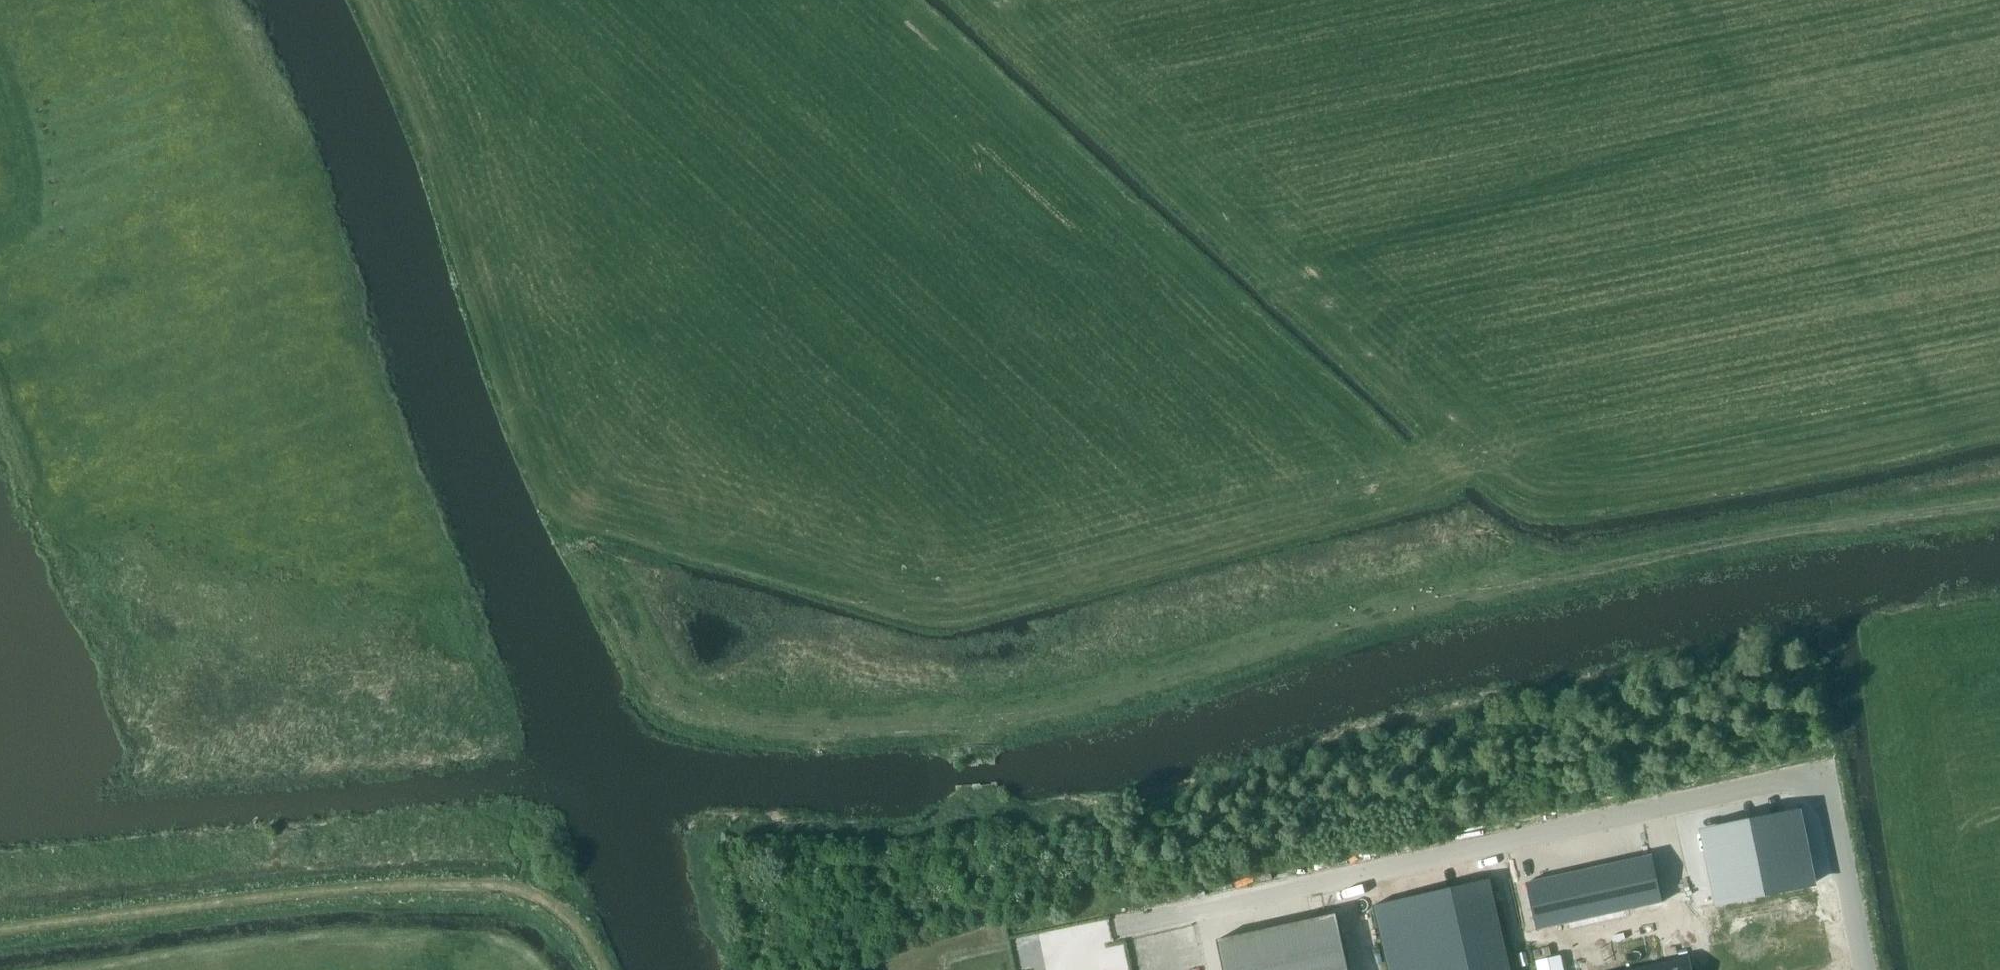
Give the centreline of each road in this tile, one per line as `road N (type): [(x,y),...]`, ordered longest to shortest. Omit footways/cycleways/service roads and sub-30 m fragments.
road 1 (unclassified): [(1865,969),(1830,797),(1802,778),(1114,927)]

